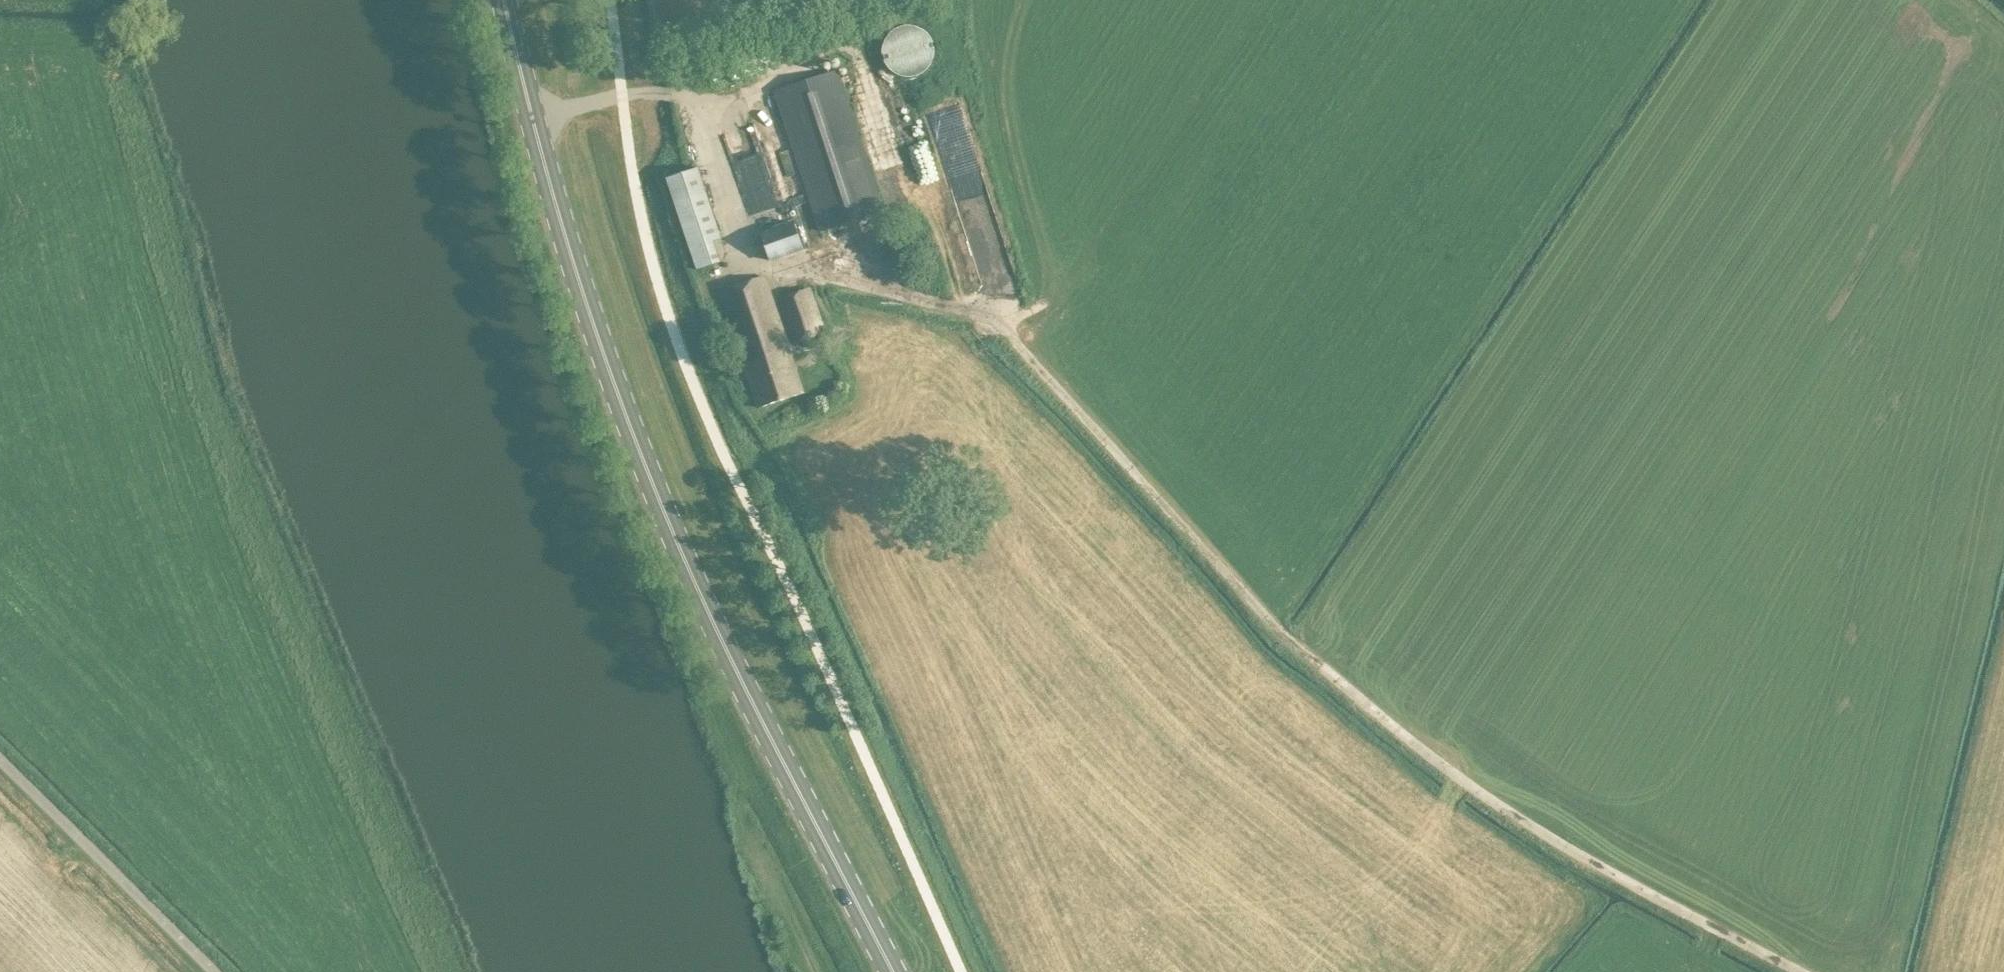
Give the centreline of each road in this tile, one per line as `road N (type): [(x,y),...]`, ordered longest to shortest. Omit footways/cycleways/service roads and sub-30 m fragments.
road 1 (track): [(744,257),(992,316),(1253,609),(1423,759),(1662,906),(1797,971)]
road 2 (secondary): [(893,971),(649,492),(572,263),(504,0)]
road 3 (unclassified): [(217,971),(0,757)]

